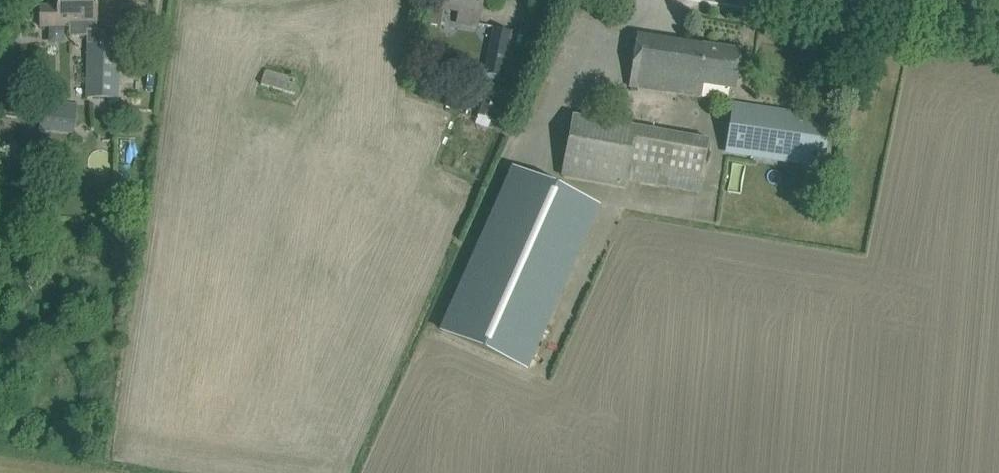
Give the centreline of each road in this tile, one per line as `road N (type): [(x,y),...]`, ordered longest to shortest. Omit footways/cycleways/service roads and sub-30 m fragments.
road 1 (unclassified): [(998,41),(724,0)]

